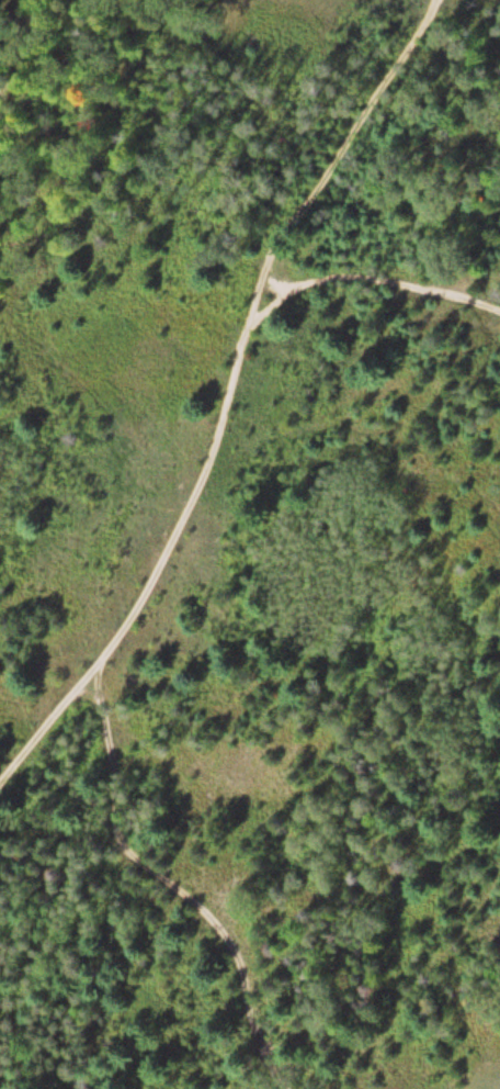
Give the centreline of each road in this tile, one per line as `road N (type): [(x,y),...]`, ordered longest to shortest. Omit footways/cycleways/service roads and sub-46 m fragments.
road 1 (track): [(499,310),(345,276),(272,308),(246,337),(218,447),(161,565),(96,670)]
road 2 (track): [(211,919),(127,838),(96,670),(0,789)]
road 3 (track): [(246,337),(280,236),(439,0)]
road 4 (track): [(287,1088),(211,919)]

